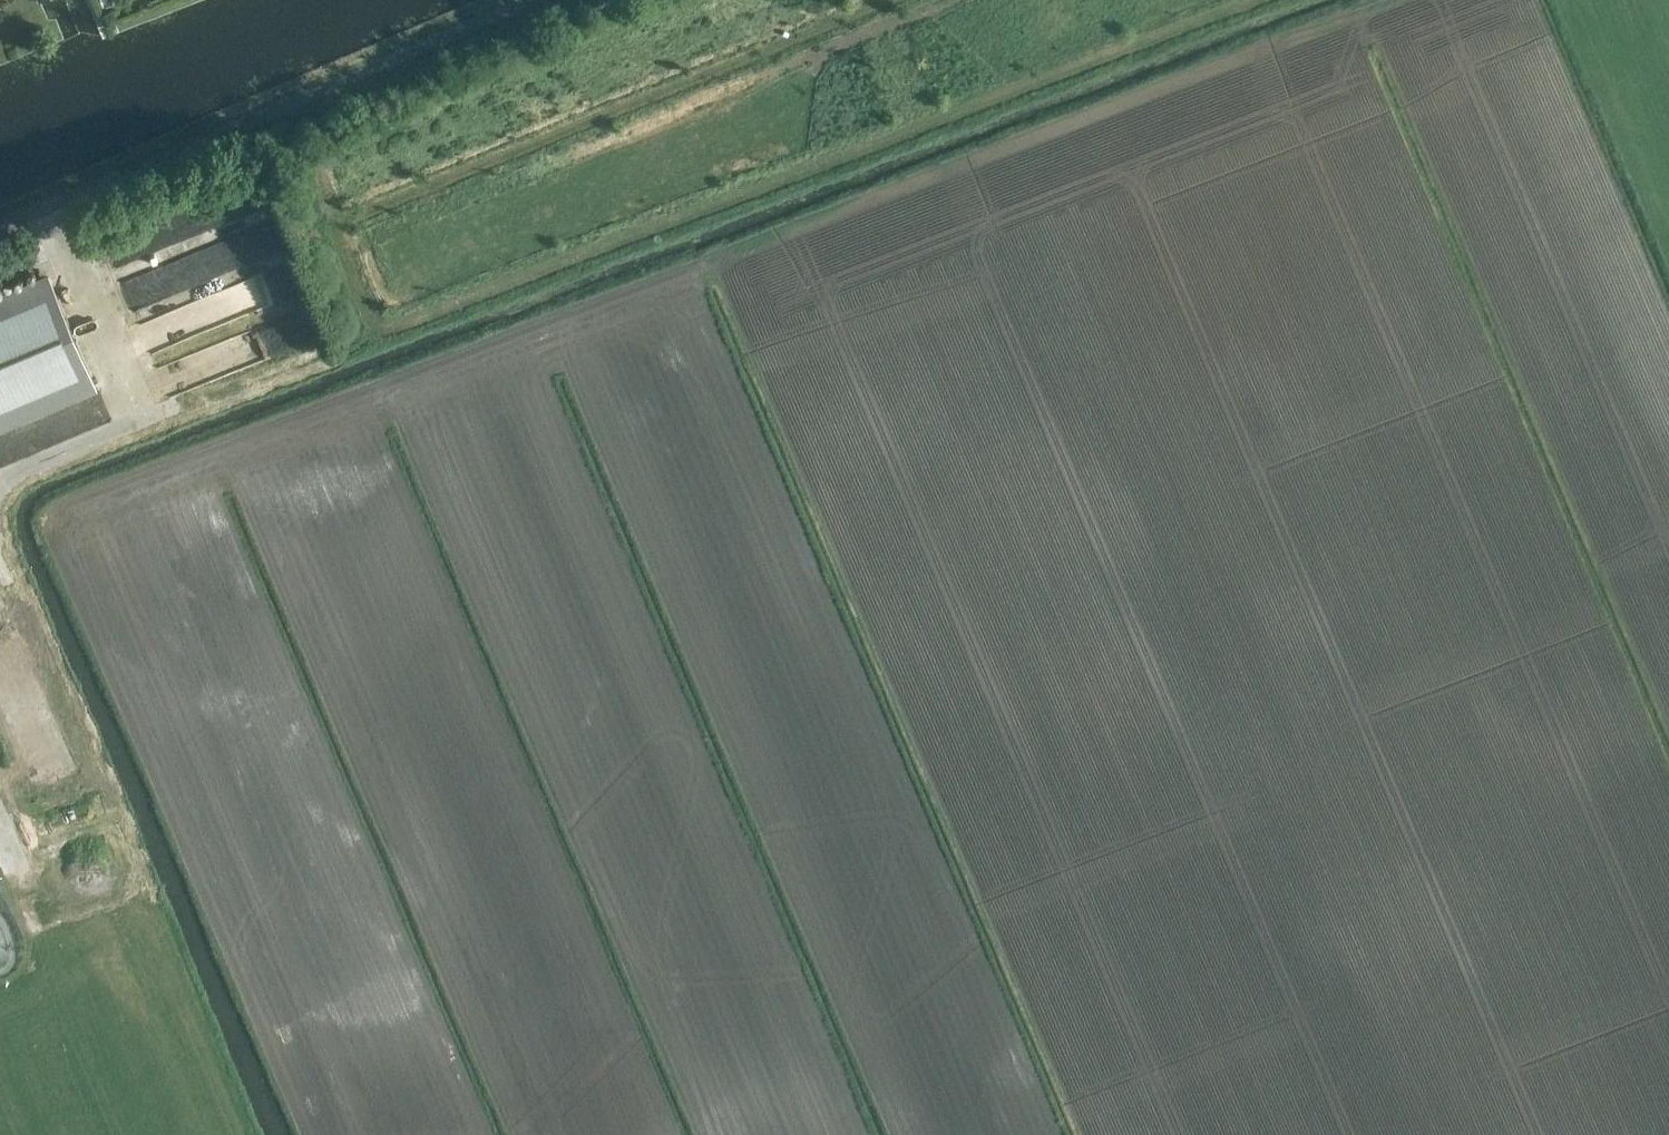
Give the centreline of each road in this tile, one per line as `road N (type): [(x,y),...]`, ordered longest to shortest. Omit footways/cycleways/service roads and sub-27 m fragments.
road 1 (unclassified): [(0,225),(527,0)]

